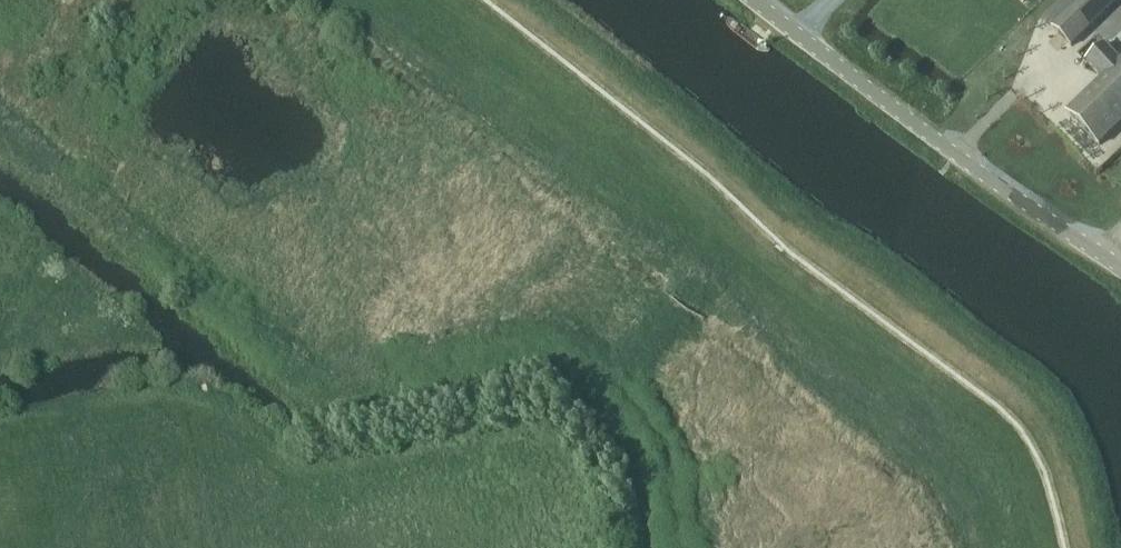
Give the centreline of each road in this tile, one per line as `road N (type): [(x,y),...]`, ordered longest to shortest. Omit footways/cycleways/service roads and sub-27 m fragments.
road 1 (unclassified): [(1120,266),(756,0)]

